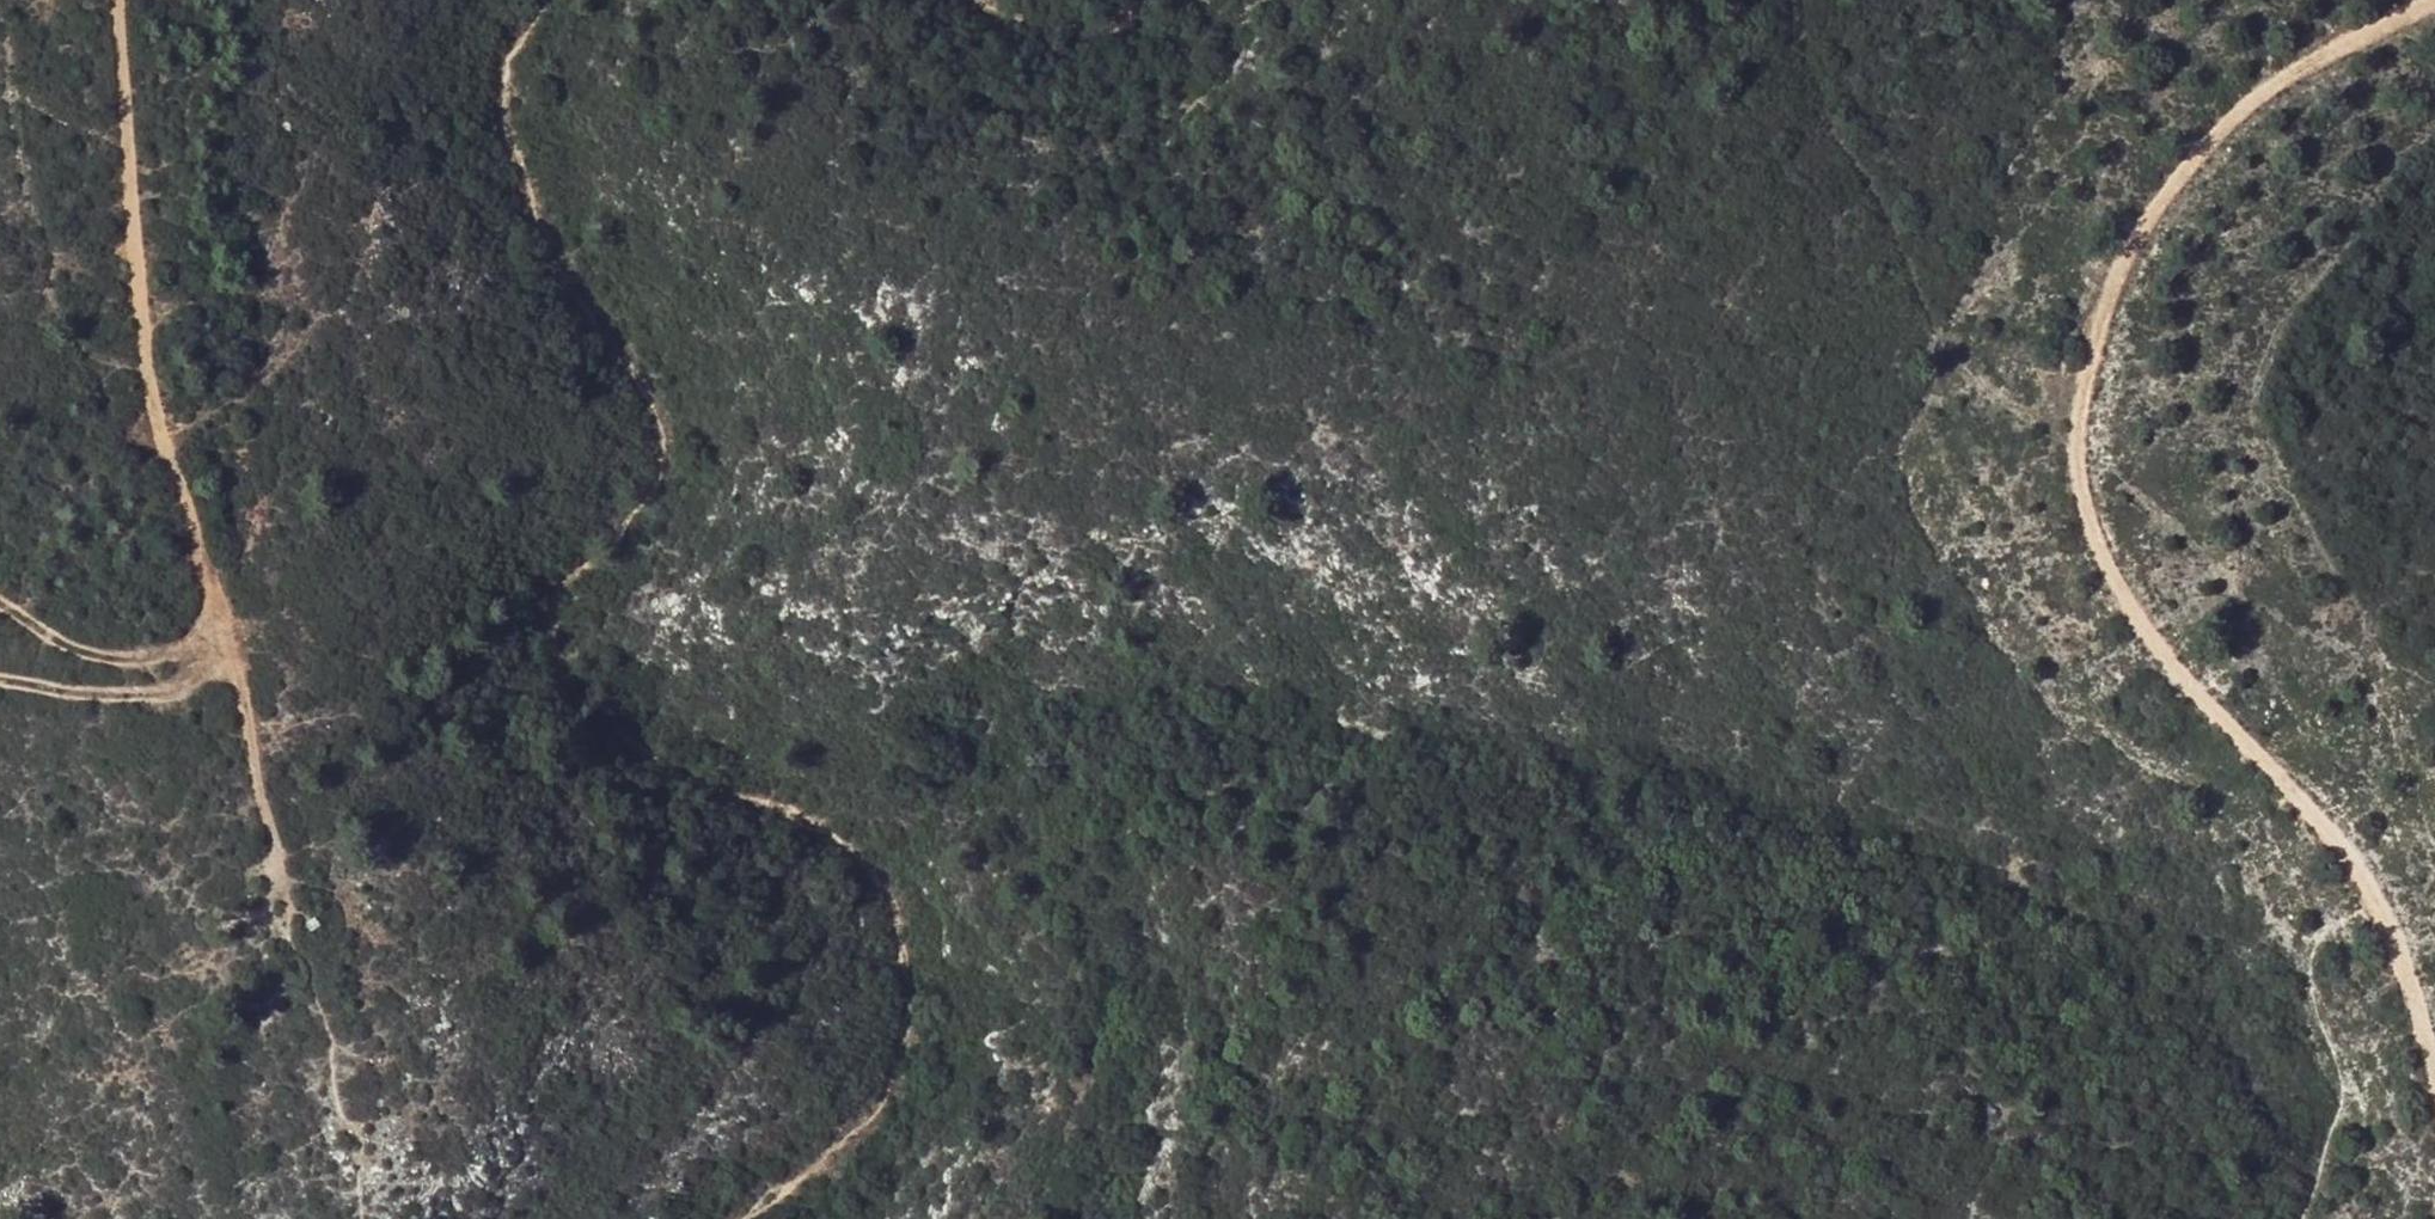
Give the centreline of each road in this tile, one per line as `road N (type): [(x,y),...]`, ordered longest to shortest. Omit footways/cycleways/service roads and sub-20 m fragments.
road 1 (track): [(2434,27),(2257,122),(2131,251),(2081,460),(2155,639),(2365,880),(2403,940),(2434,1073)]

